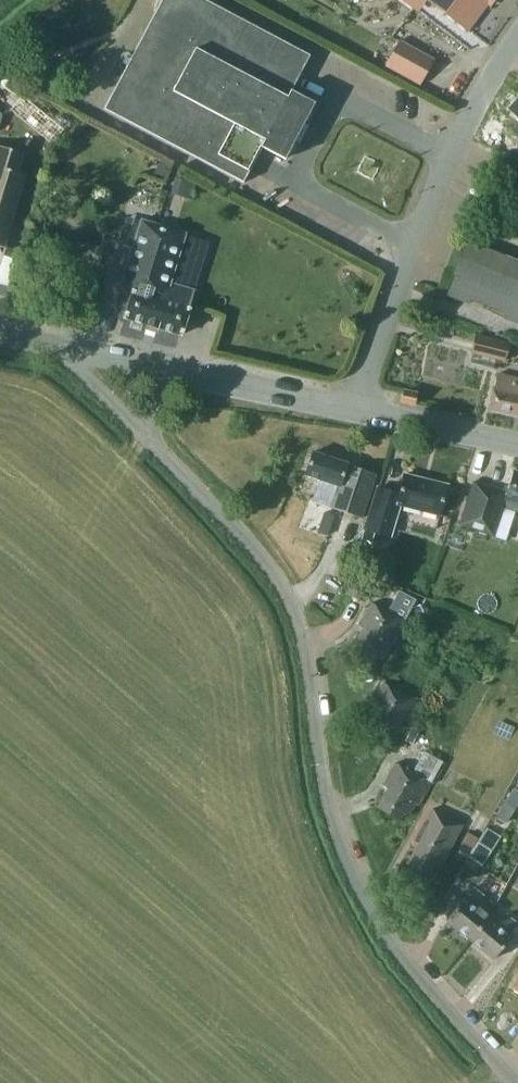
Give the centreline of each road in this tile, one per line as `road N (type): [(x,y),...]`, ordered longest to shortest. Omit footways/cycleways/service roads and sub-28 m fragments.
road 1 (unclassified): [(517,1082),(390,942),(354,876),(325,797),(300,623),(271,567),(148,435)]
road 2 (residential): [(356,408),(472,105),(517,31)]
road 3 (unclassified): [(169,372),(356,408)]
road 4 (unclassified): [(356,408),(517,444)]
road 5 (unclassified): [(148,435),(60,348)]

